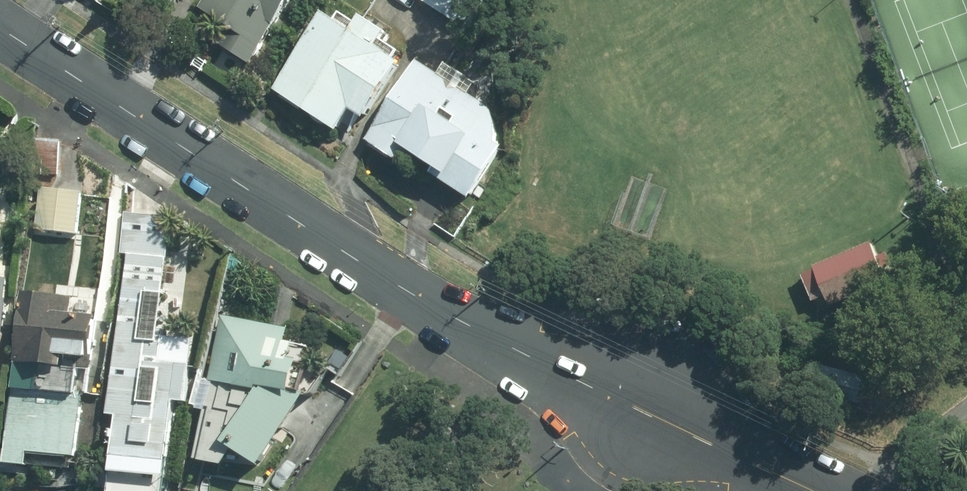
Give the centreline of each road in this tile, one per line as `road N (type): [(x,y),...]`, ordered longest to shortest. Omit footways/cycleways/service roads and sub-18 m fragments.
road 1 (residential): [(647,411),(368,266),(0,27)]
road 2 (tertiary): [(813,490),(647,411)]

